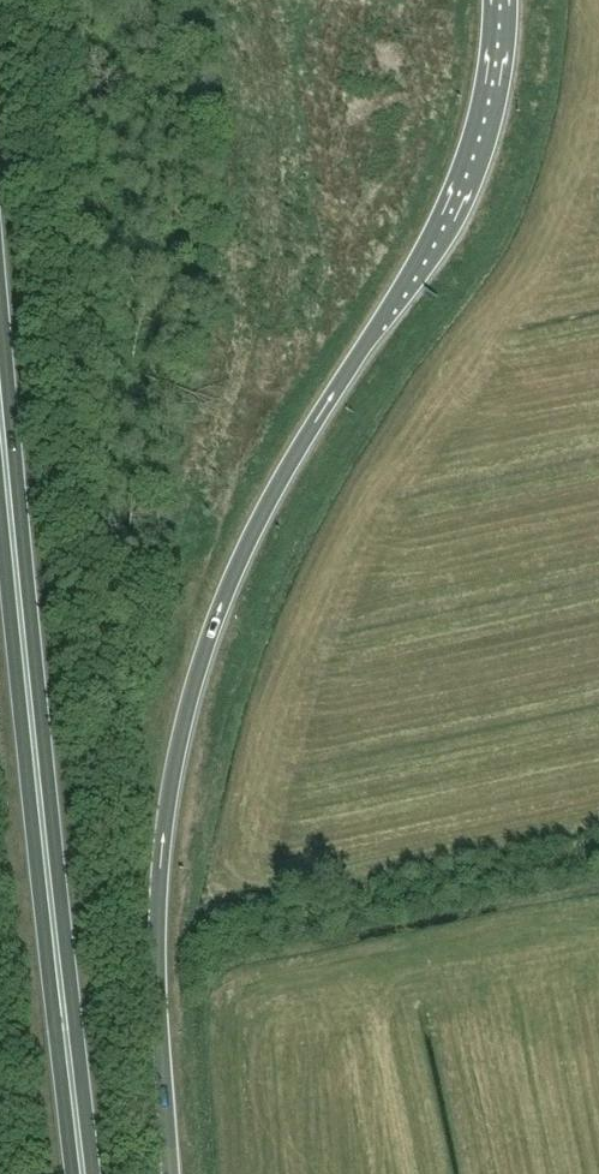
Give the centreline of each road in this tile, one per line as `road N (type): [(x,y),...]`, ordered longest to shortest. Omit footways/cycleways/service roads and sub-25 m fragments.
road 1 (trunk): [(174,1173),(159,879),(189,704),(273,493),(438,224),(481,101),(490,0)]
road 2 (trunk): [(85,1173),(0,401)]

